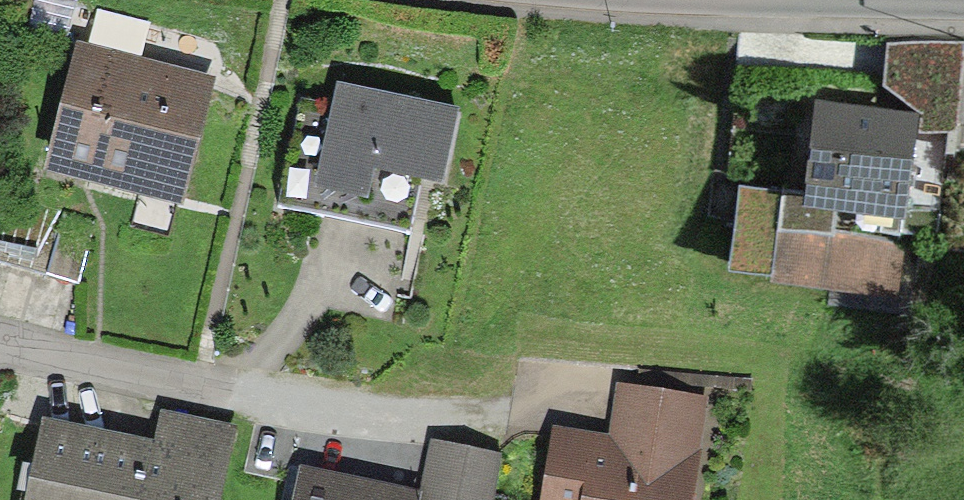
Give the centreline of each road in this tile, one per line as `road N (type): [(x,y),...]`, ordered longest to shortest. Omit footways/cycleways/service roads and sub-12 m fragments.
road 1 (residential): [(0,343),(342,409),(498,415)]

